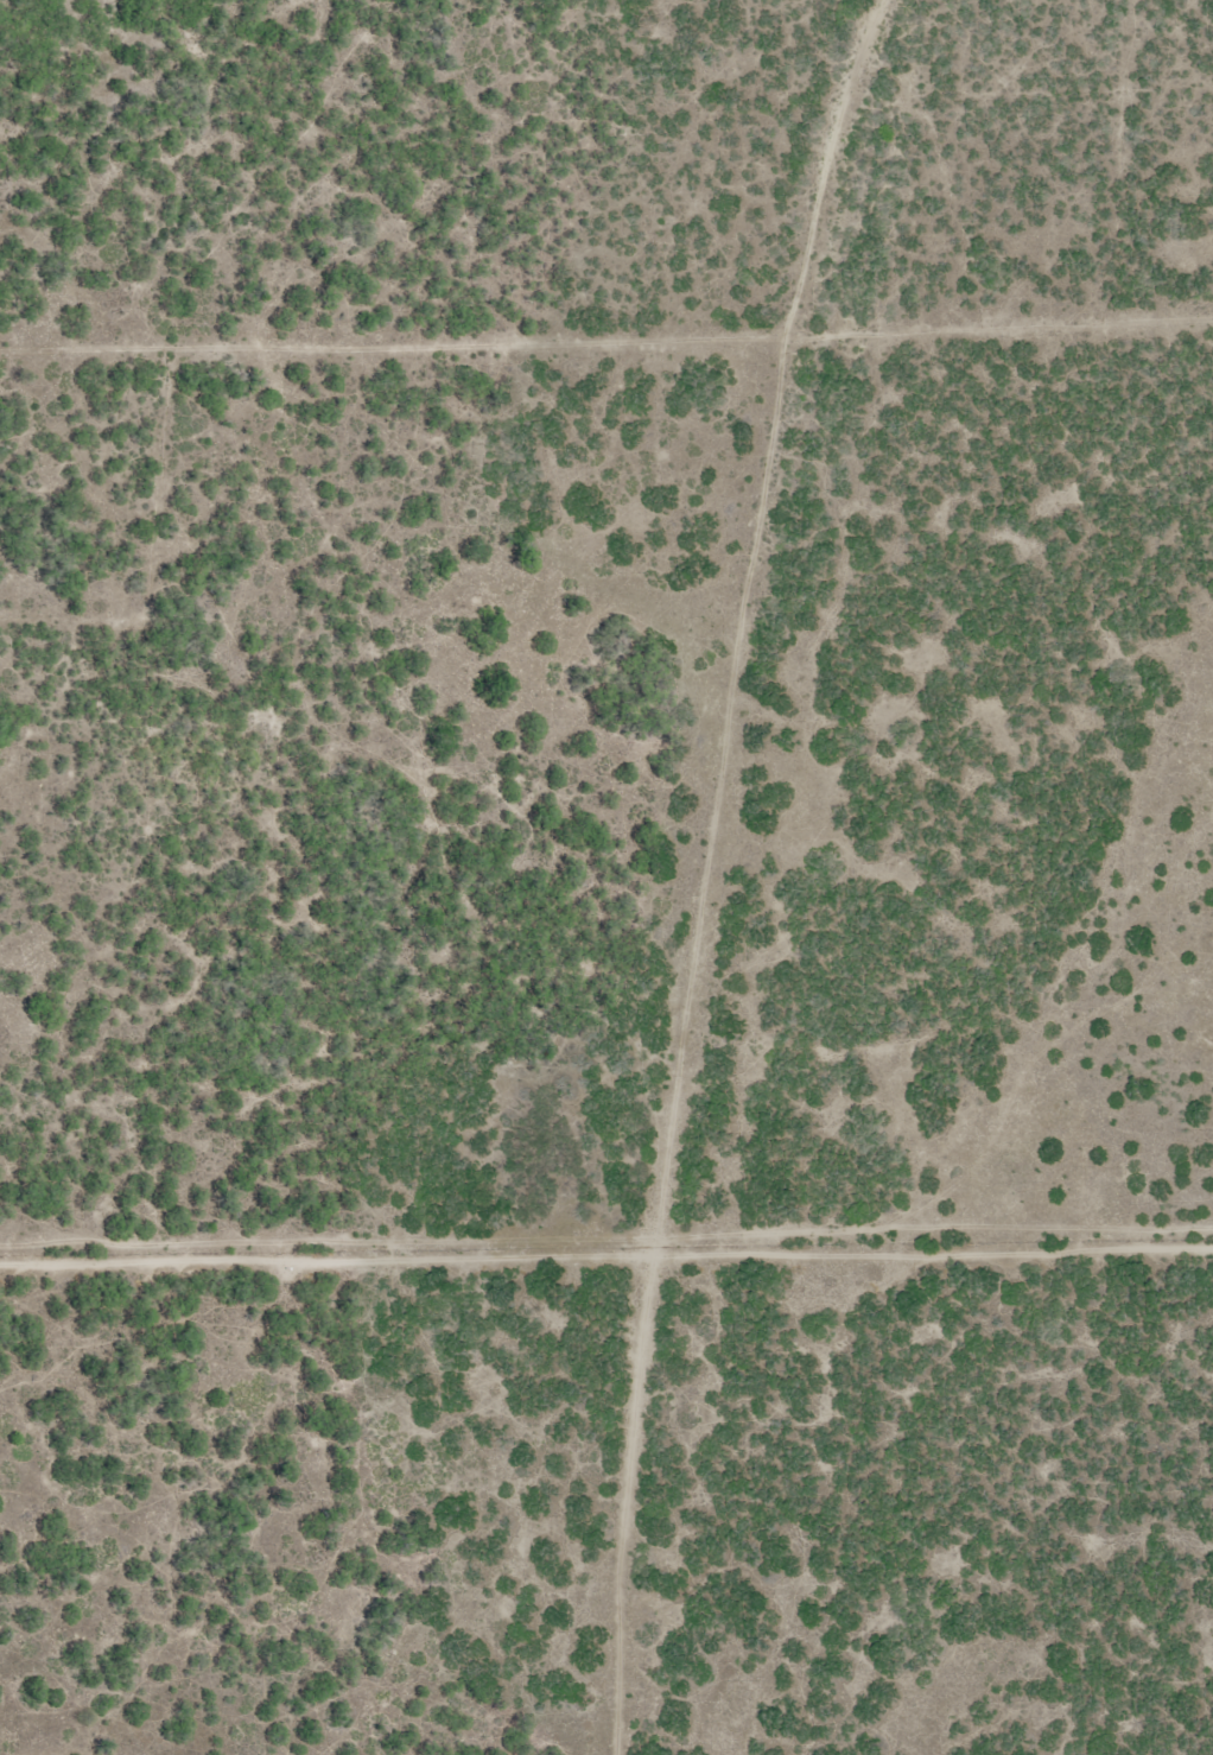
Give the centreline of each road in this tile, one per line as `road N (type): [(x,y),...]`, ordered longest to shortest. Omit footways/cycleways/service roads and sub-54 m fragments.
road 1 (residential): [(260,1754),(253,1736),(0,1485)]

